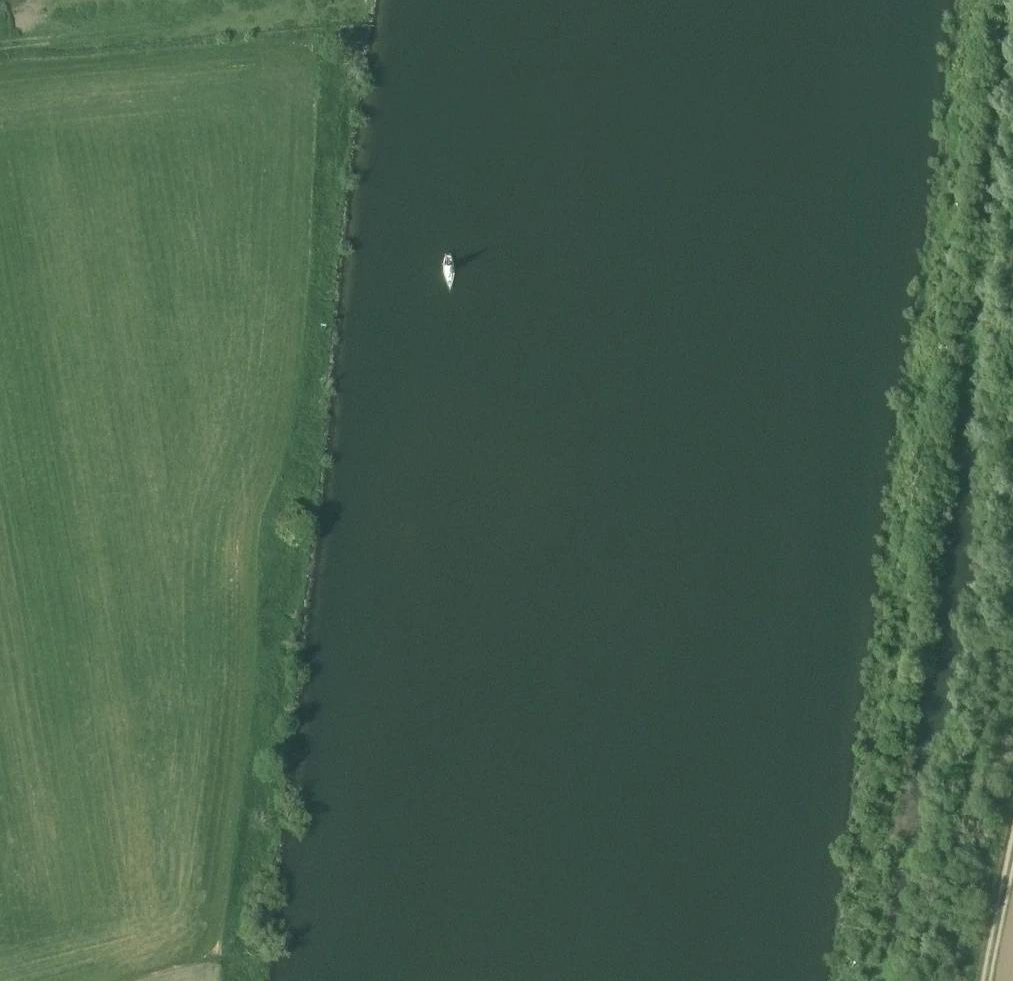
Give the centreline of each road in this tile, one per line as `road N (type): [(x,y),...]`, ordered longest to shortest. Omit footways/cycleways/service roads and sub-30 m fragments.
road 1 (track): [(1012,858),(988,980)]

